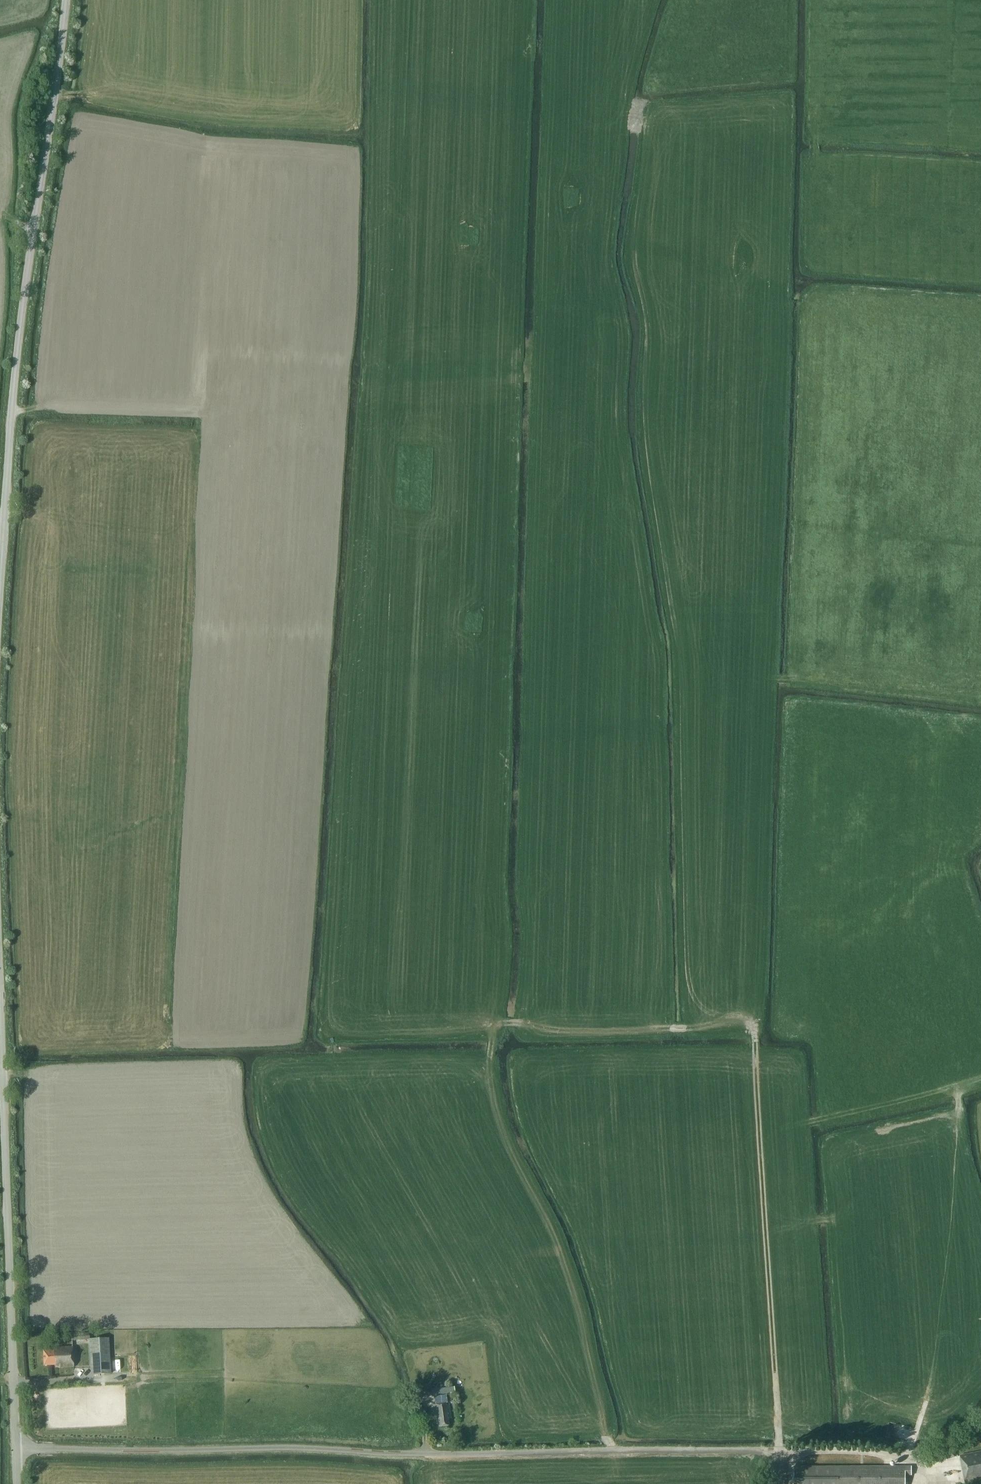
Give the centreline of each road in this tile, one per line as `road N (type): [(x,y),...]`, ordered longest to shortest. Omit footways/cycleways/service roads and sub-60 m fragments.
road 1 (unclassified): [(0,592),(21,321),(66,0)]
road 2 (unclassified): [(17,1483),(0,987)]
road 3 (track): [(778,1449),(754,1026)]

